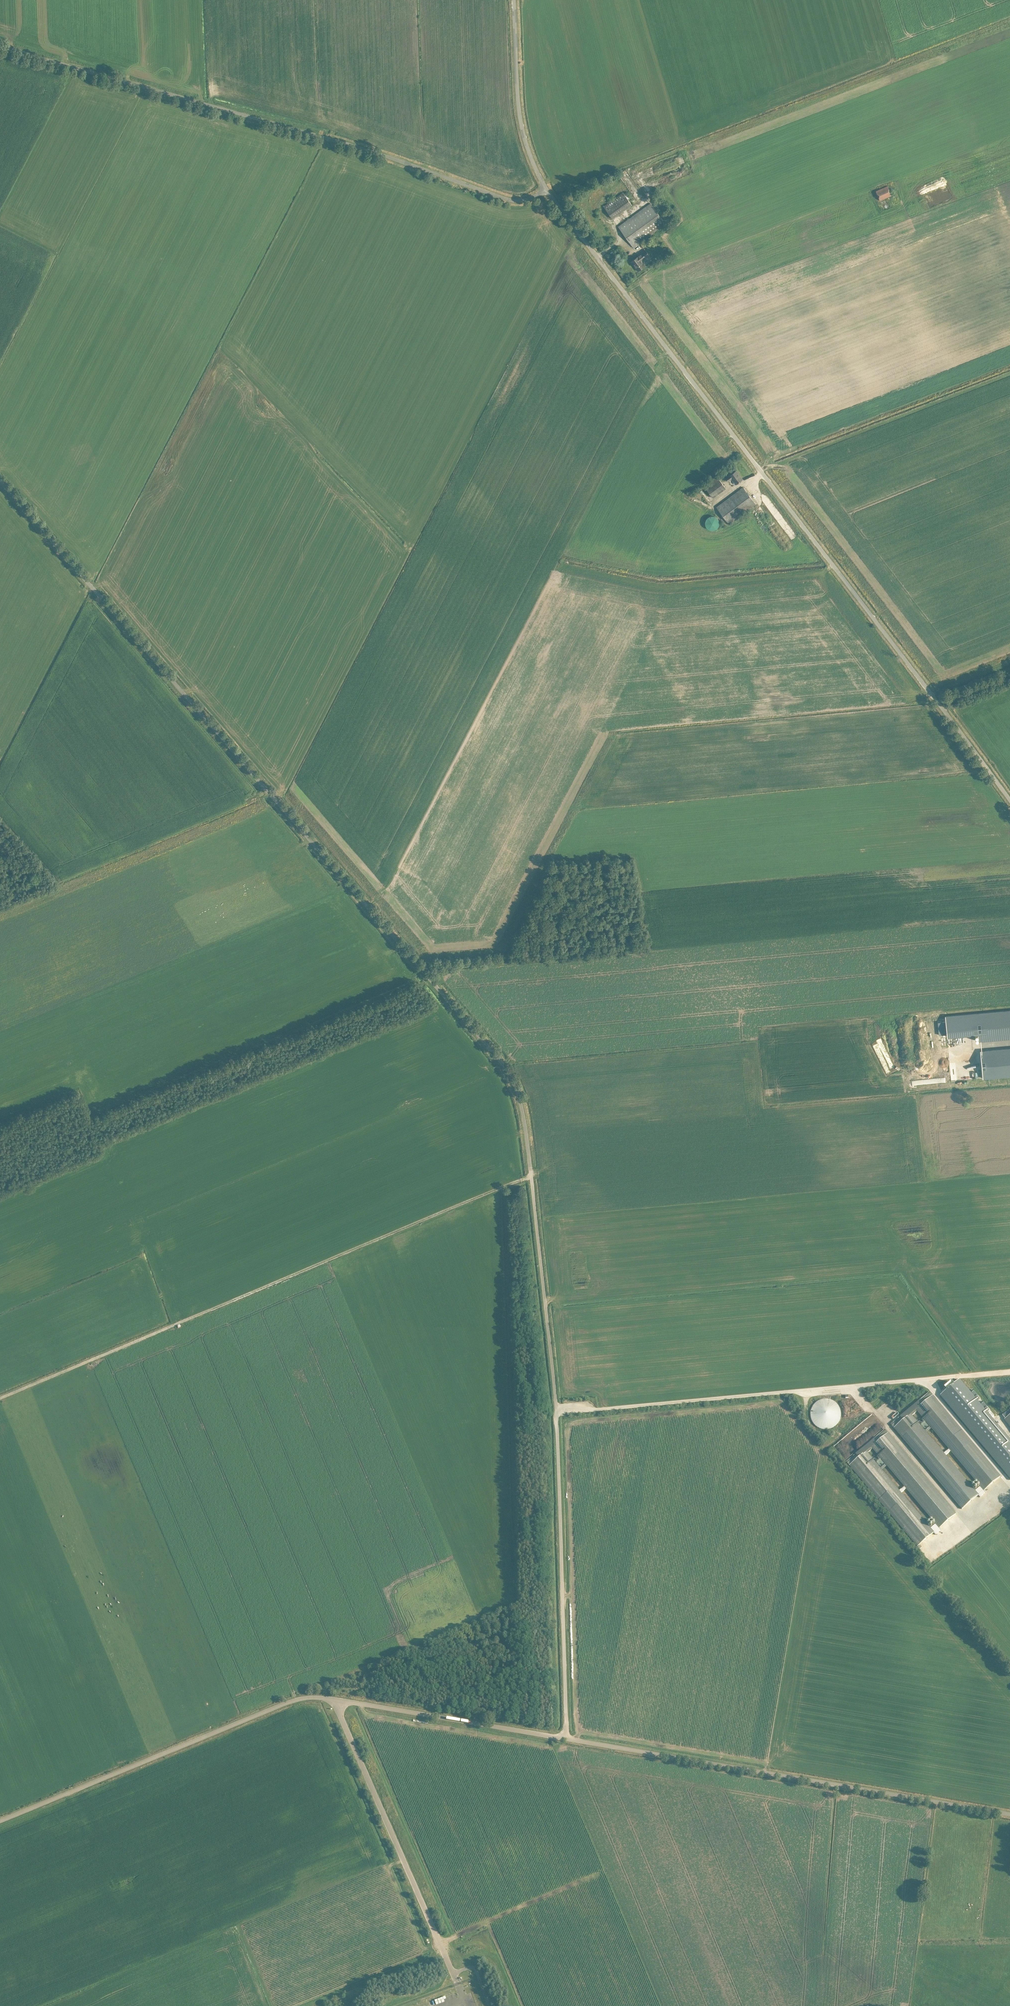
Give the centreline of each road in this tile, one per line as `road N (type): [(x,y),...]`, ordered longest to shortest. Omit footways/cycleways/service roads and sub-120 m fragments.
road 1 (unclassified): [(565,1739),(557,1413),(515,1083),(0,480)]
road 2 (unclassified): [(1009,800),(547,189)]
road 3 (unclassified): [(547,189),(505,199),(367,150),(0,47)]
road 4 (unclassified): [(1009,1814),(565,1739)]
road 5 (unclassified): [(0,1821),(288,1703),(336,1700)]
road 6 (unclassified): [(565,1739),(336,1700)]
road 7 (unclassified): [(547,189),(520,119),(514,0)]

